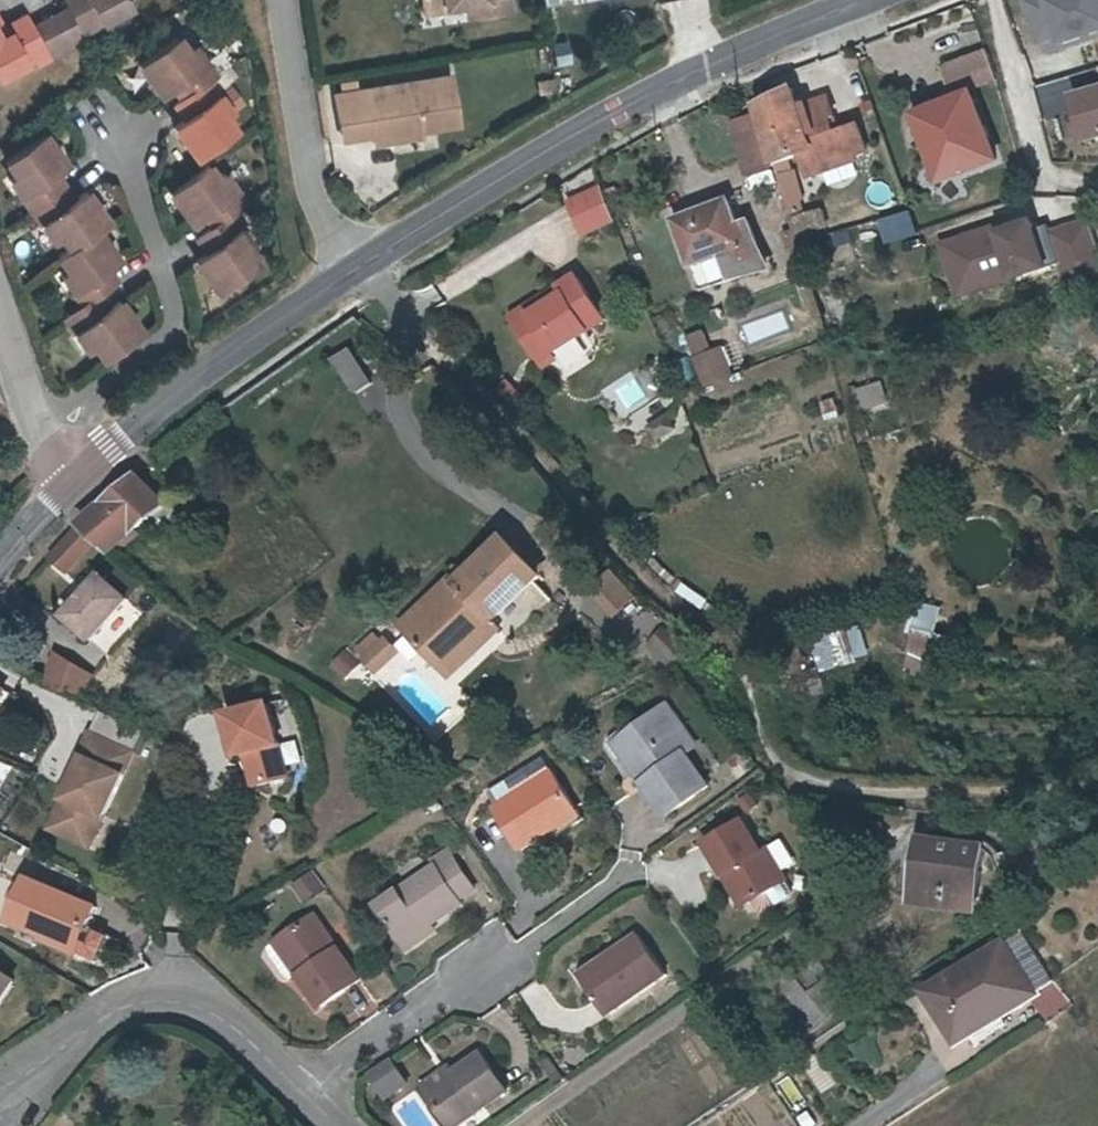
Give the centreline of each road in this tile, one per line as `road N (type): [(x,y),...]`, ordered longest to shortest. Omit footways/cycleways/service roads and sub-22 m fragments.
road 1 (secondary): [(863,0),(617,110),(363,263),(247,341),(75,477)]
road 2 (track): [(441,354),(564,473),(632,565),(737,676),(786,768),(841,787),(1097,784)]
road 3 (residential): [(0,1088),(113,1009),(181,995),(213,1007),(343,1125)]
road 4 (residential): [(0,313),(45,441),(75,477)]

